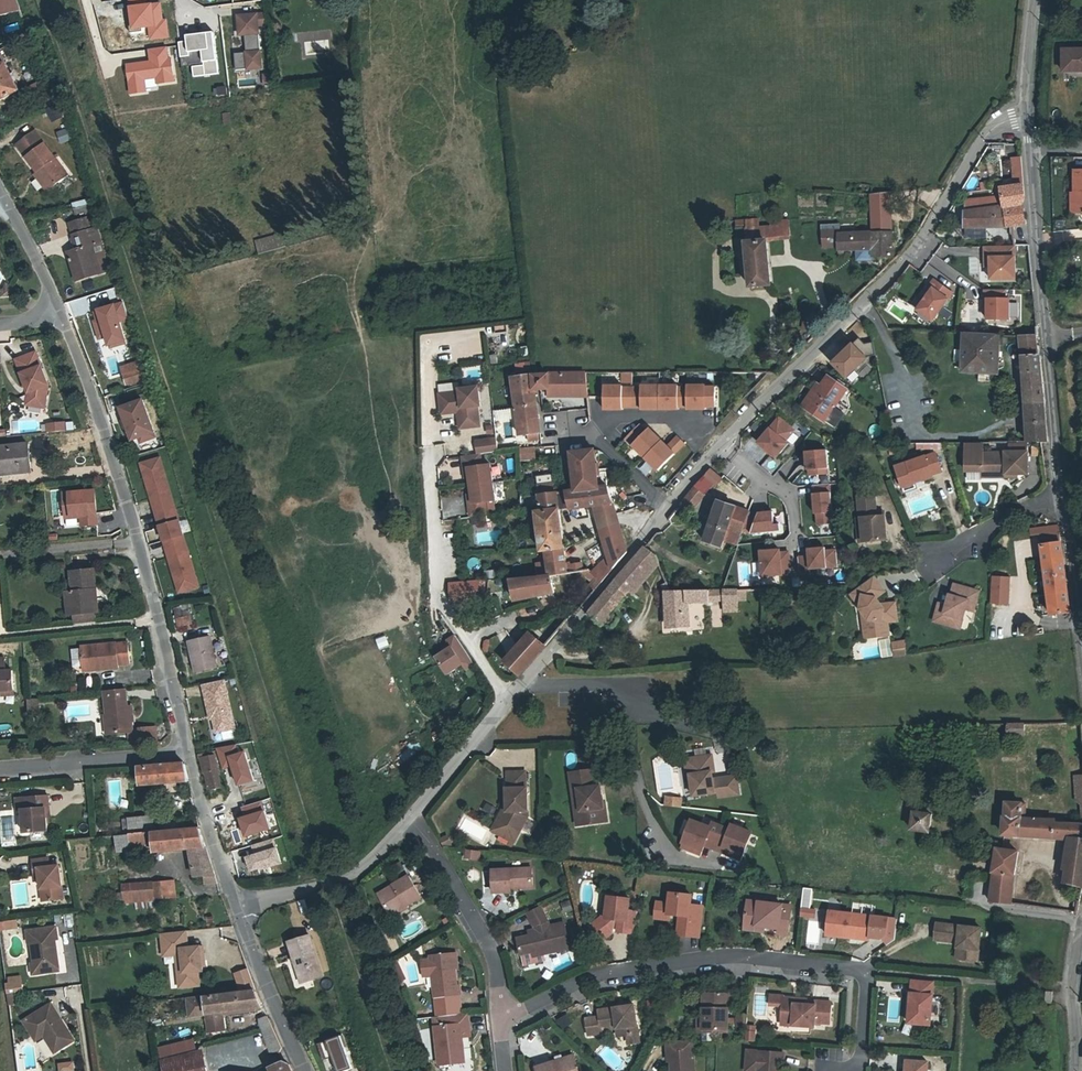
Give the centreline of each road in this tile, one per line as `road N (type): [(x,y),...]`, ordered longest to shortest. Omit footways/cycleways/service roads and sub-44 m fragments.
road 1 (residential): [(663,508),(889,276),(930,229),(991,133),(1027,117)]
road 2 (residential): [(500,1027),(596,983),(749,956),(864,972),(859,1070)]
road 3 (tertiary): [(1030,150),(1063,497)]
road 4 (residential): [(510,701),(475,660),(438,596),(429,450)]
road 5 (residential): [(60,313),(138,542)]
road 6 (residential): [(500,1027),(491,955),(409,823)]
road 7 (residential): [(521,685),(663,508)]
road 8 (residential): [(138,542),(187,754)]
road 9 (residential): [(663,508),(594,434),(607,420),(674,419),(695,434)]
road 10 (residential): [(239,912),(362,871),(409,823)]
road 11 (residential): [(0,768),(187,754)]
road 12 (residential): [(239,912),(305,1070)]
road 13 (residential): [(187,754),(239,912)]
road 14 (tertiary): [(1063,497),(1081,658)]
road 15 (residential): [(409,823),(510,701)]
road 16 (residential): [(521,685),(627,686),(658,719)]
road 17 (residential): [(1063,497),(1001,518),(932,568)]
road 18 (residential): [(0,556),(138,542)]
road 19 (residential): [(0,198),(60,313)]

